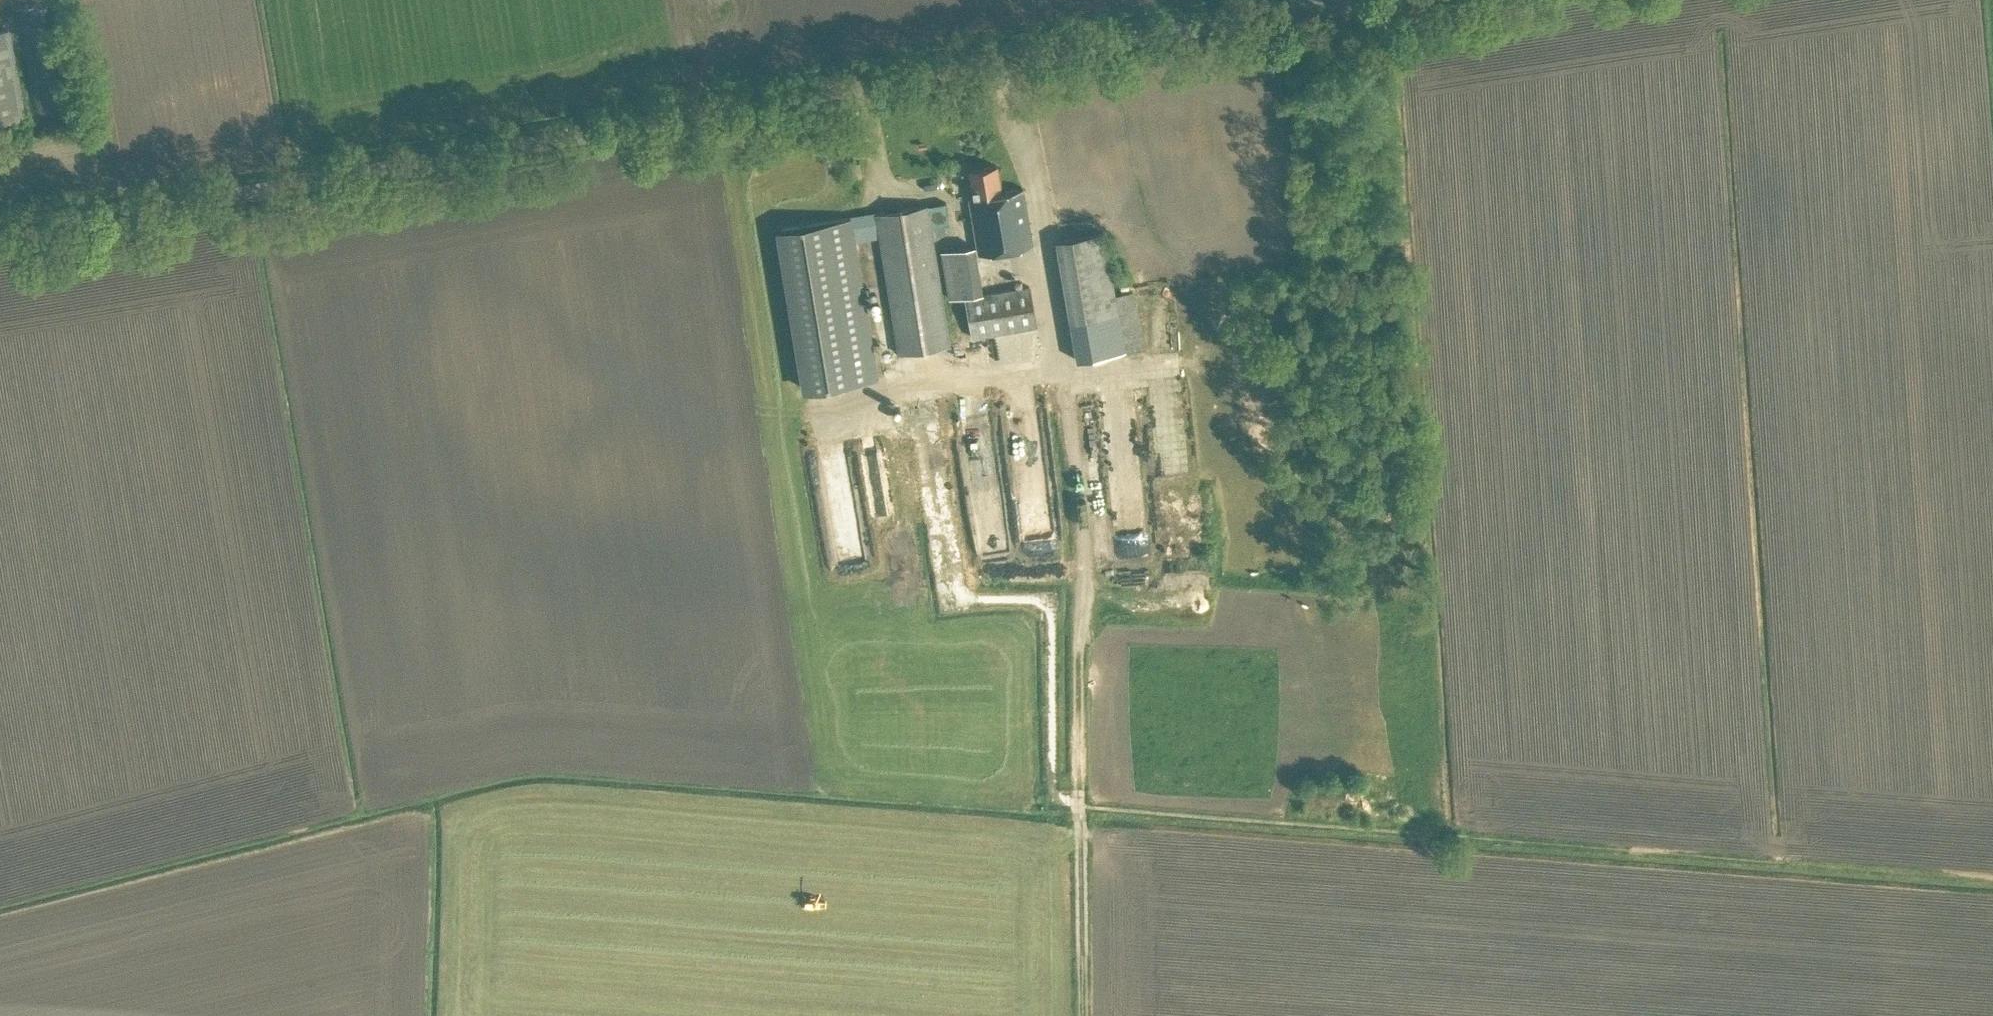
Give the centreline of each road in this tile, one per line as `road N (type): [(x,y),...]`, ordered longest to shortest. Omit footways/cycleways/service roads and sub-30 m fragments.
road 1 (tertiary): [(1373,0),(0,236)]

